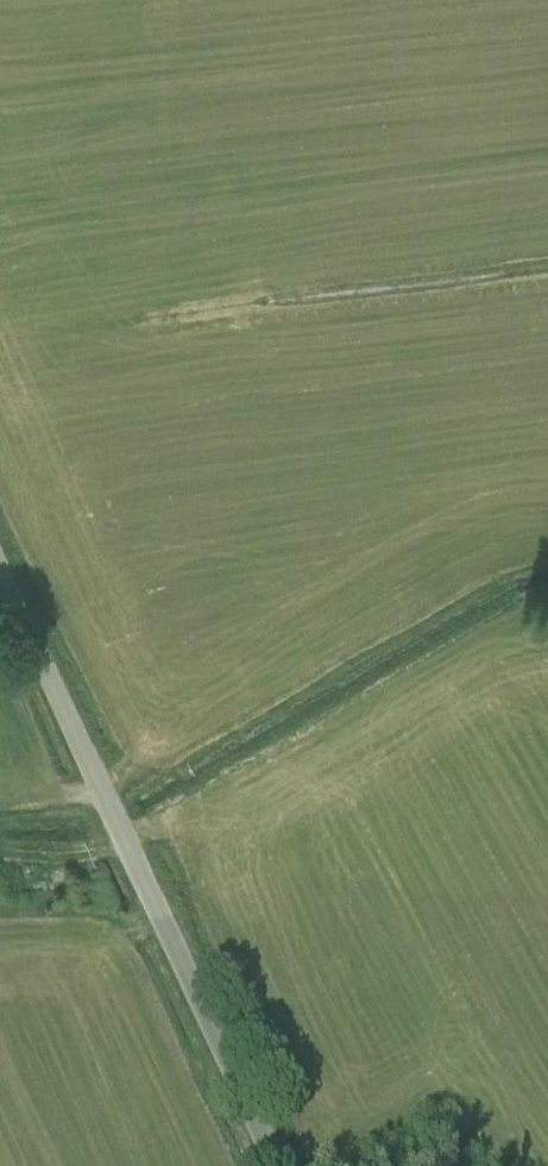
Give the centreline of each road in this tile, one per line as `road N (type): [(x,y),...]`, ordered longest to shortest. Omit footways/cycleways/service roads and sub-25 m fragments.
road 1 (unclassified): [(277,1165),(0,571)]
road 2 (track): [(122,323),(547,263)]
road 3 (track): [(0,856),(131,850)]

